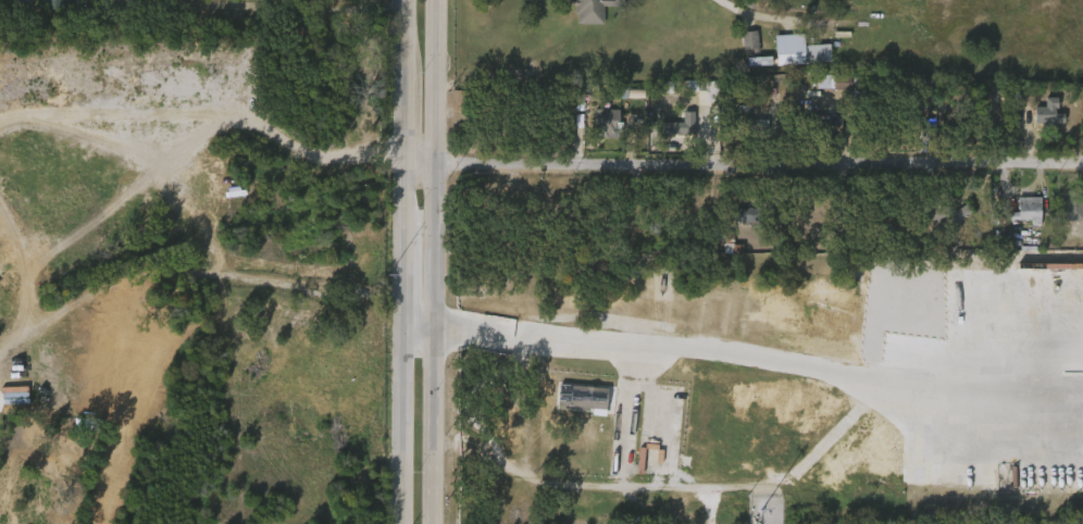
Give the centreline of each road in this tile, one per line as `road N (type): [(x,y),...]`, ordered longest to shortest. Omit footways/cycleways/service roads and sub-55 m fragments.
road 1 (residential): [(397,167),(1082,165)]
road 2 (secondary): [(432,523),(436,0)]
road 3 (secondary): [(400,0),(396,523)]

